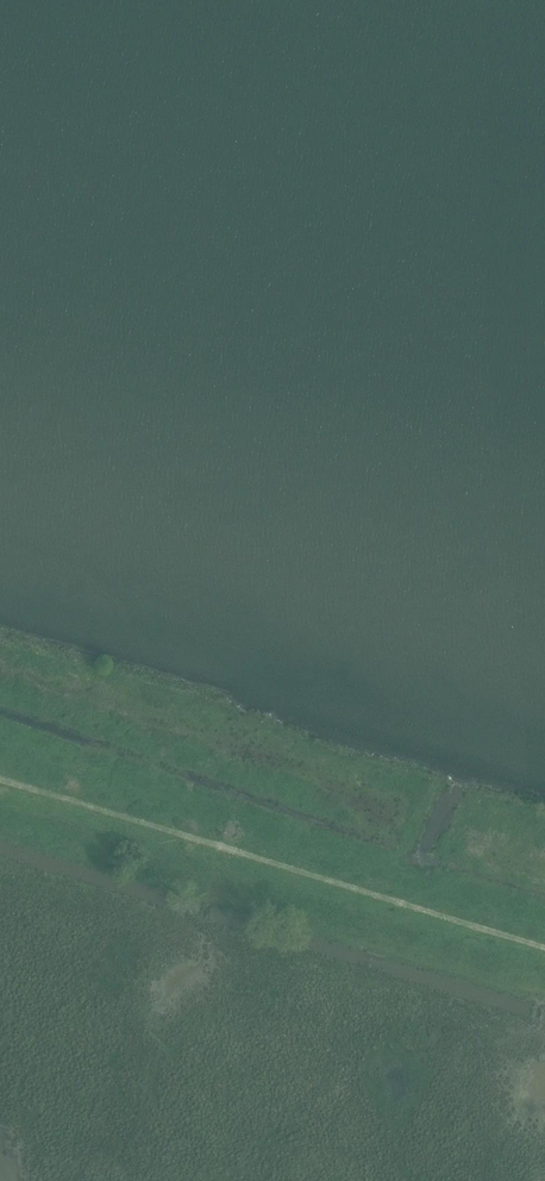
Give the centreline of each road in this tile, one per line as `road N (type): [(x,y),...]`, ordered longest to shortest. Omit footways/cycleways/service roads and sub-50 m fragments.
road 1 (track): [(0,779),(544,947)]

